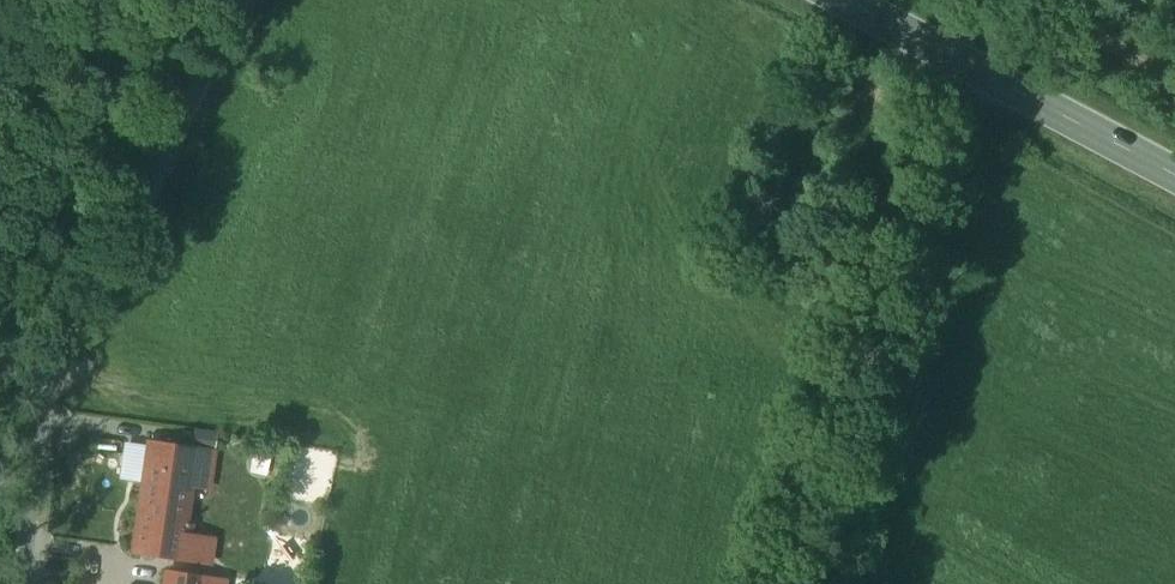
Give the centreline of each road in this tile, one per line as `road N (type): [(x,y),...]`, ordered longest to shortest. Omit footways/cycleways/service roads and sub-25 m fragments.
road 1 (residential): [(23,583),(36,435),(56,363),(215,0)]
road 2 (secondary): [(834,0),(1174,180)]

